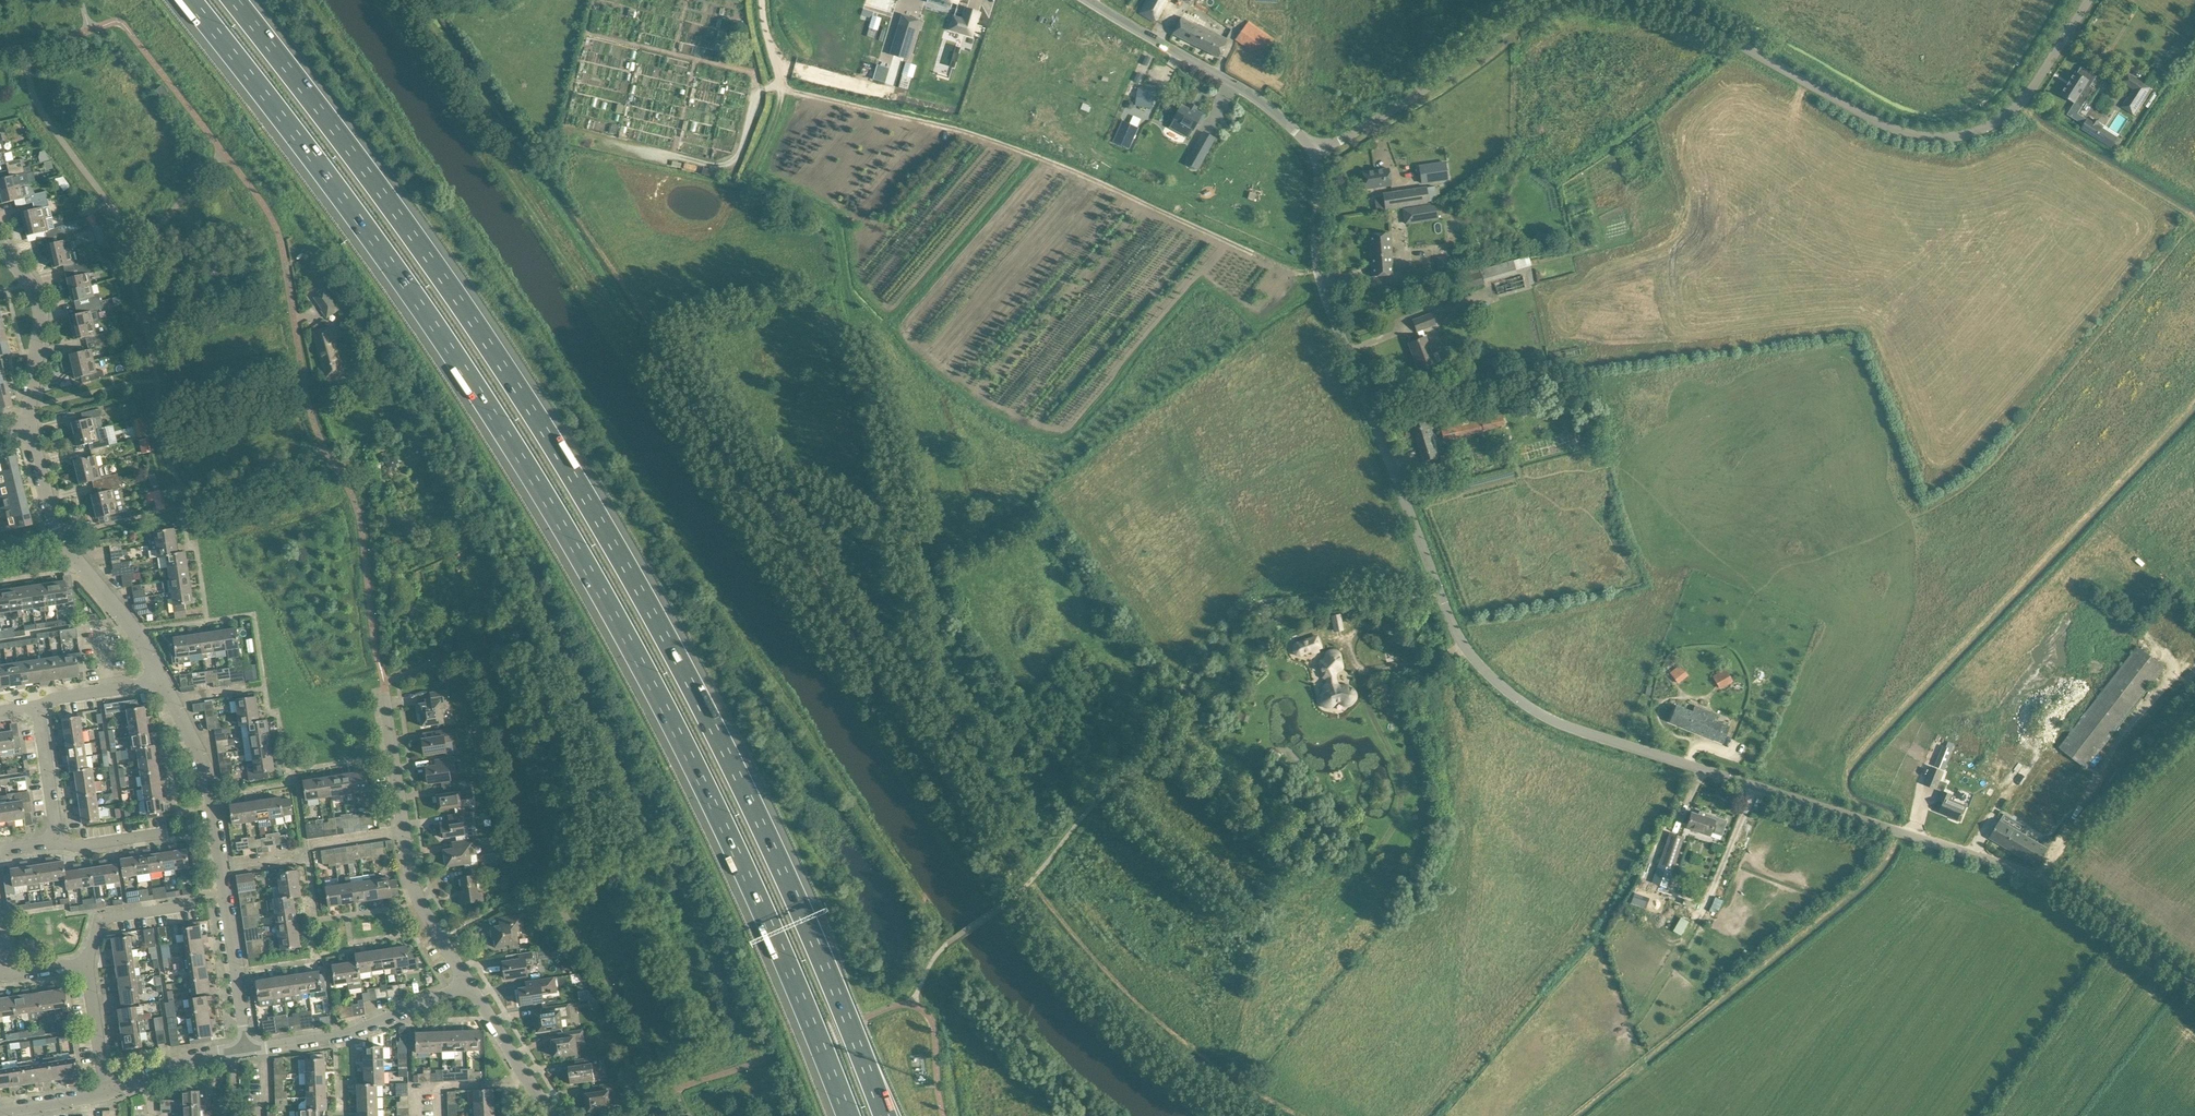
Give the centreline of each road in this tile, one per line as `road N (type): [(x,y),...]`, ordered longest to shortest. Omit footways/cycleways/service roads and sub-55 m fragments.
road 1 (unclassified): [(2194,983),(2045,878),(1599,740),(1507,696),(1468,652),(1326,293),(1319,151)]
road 2 (motorway): [(191,0),(358,208),(584,556),(692,753),(847,1115)]
road 3 (motorway): [(885,1115),(763,821),(610,529),(388,190),(242,0)]
road 4 (tertiary): [(1599,0),(1707,29),(1895,131),(1959,133),(2016,111),(2093,0)]
road 5 (residential): [(246,1048),(204,765),(160,680)]
road 6 (residential): [(468,984),(413,885),(385,691)]
road 7 (residential): [(160,680),(144,645),(54,529),(28,427)]
road 8 (tertiary): [(1319,151),(1562,0)]
road 9 (tertiary): [(1319,151),(1251,92),(1088,0)]
road 10 (residential): [(246,1048),(337,1037),(468,984)]
road 11 (track): [(2045,878),(2116,792),(2194,719)]
road 12 (residential): [(28,427),(39,300),(0,244)]
road 13 (residential): [(550,1115),(468,984)]
road 14 (residential): [(86,972),(101,919),(195,905)]
road 15 (residential): [(57,839),(38,706)]
road 16 (residential): [(38,706),(160,680)]
road 17 (residential): [(105,1094),(86,972)]

